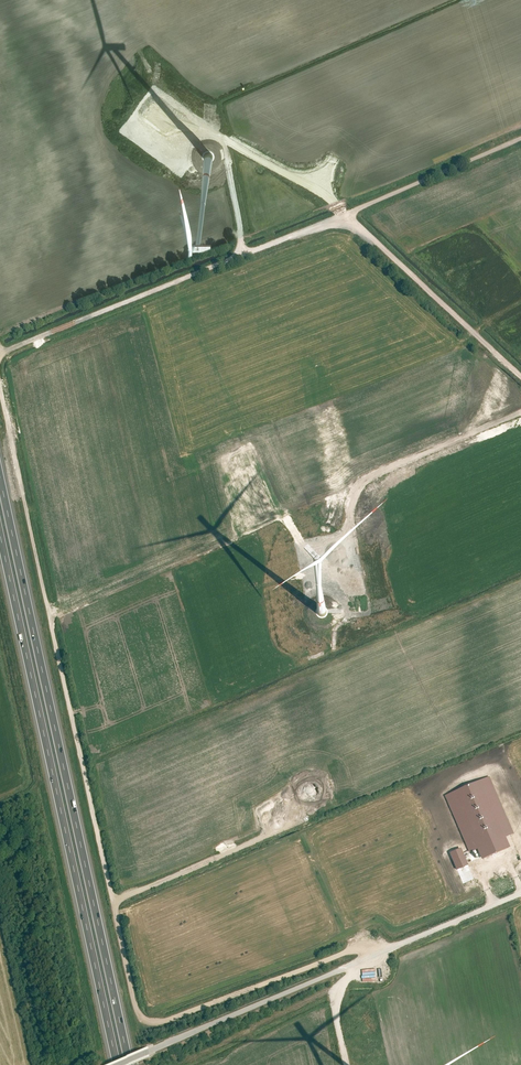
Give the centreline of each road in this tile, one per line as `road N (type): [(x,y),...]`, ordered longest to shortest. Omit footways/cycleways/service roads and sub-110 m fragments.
road 1 (track): [(391,951),(351,949),(166,1020),(140,1014),(0,380)]
road 2 (motorway): [(129,1064),(0,480)]
road 3 (motorway): [(0,536),(116,1064)]
road 4 (unclassified): [(520,894),(123,1064)]
road 5 (track): [(520,411),(363,480),(350,541),(364,614)]
road 6 (track): [(245,256),(520,136)]
road 7 (track): [(0,361),(15,346),(245,256)]
road 8 (unclassified): [(348,214),(520,375)]
road 9 (track): [(51,612),(254,525)]
road 10 (track): [(114,901),(271,833)]

